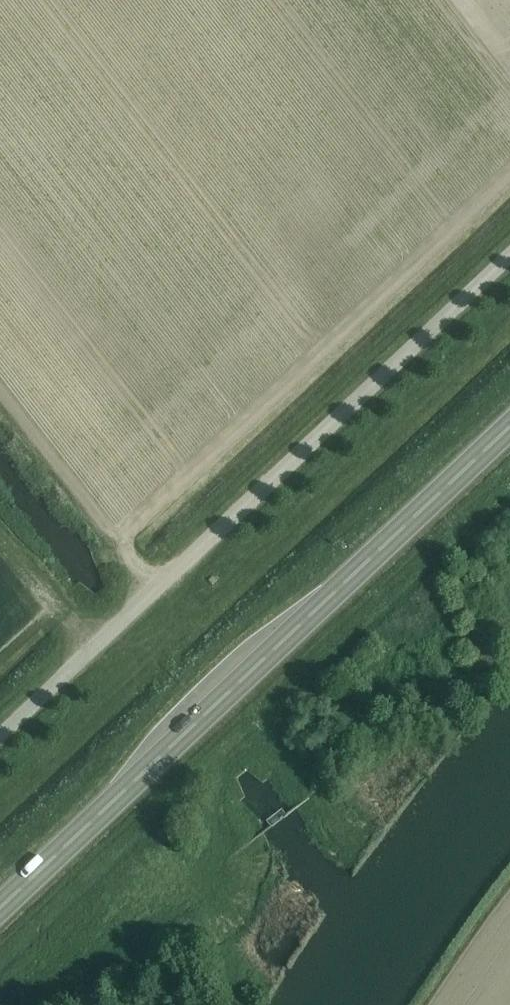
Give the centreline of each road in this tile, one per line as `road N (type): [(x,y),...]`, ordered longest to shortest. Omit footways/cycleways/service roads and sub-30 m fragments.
road 1 (trunk): [(0,908),(509,428)]
road 2 (unclassified): [(0,733),(509,254)]

